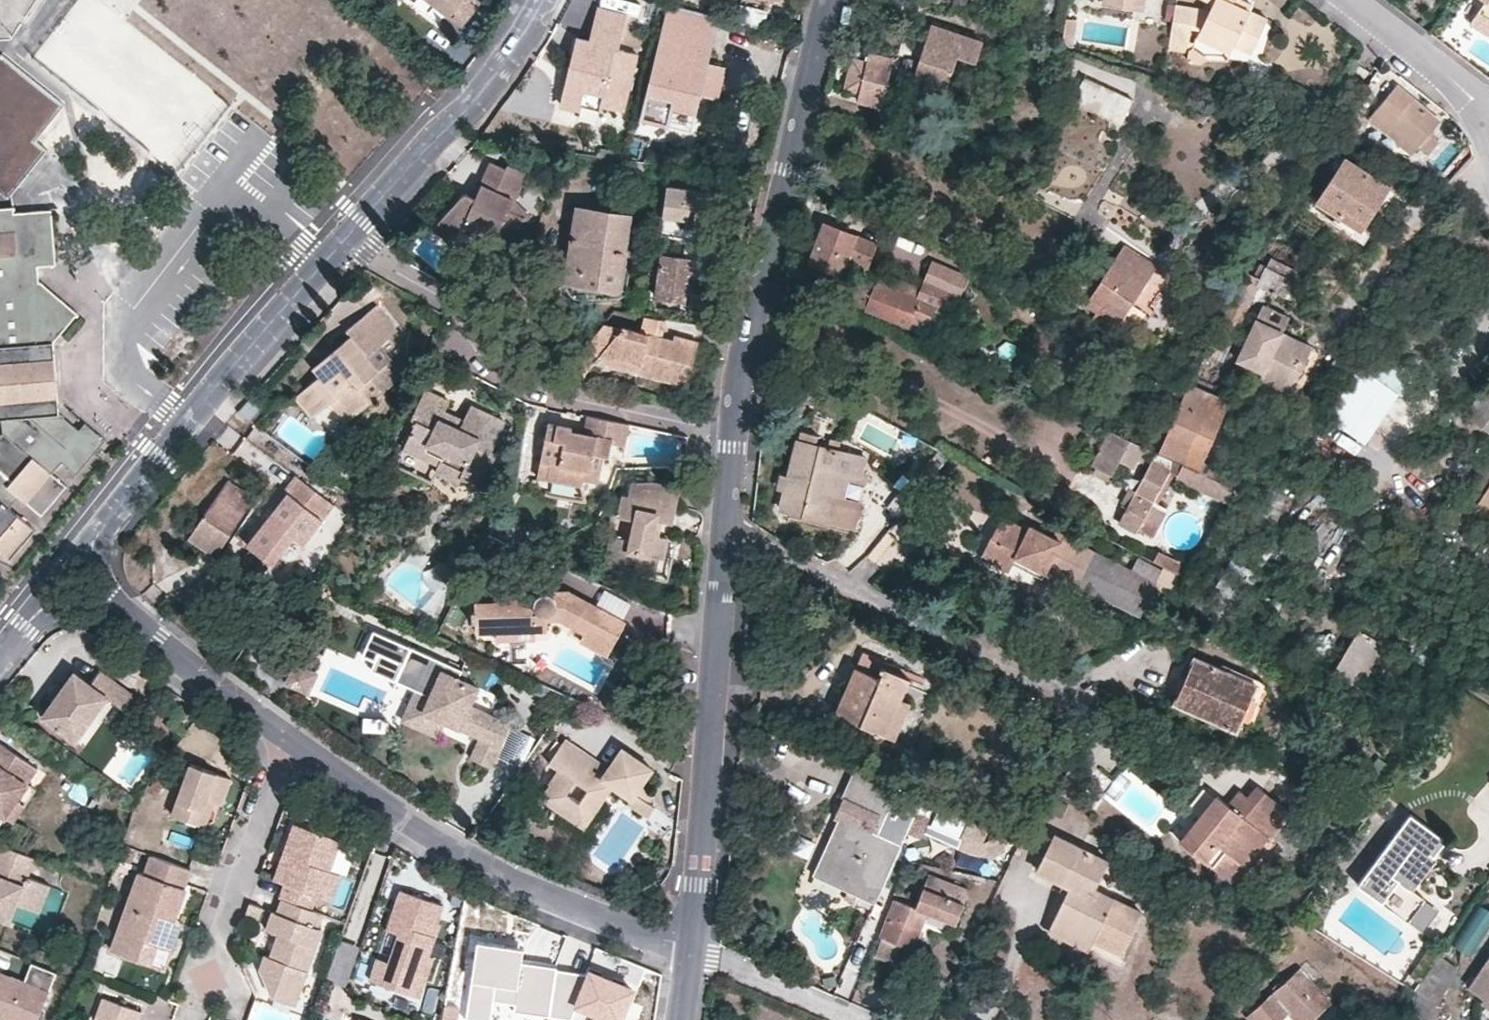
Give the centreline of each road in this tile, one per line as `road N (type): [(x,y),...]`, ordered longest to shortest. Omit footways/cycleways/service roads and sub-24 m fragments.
road 1 (residential): [(692,949),(480,867),(285,742)]
road 2 (residential): [(735,432),(531,389),(479,352),(442,297),(346,239)]
road 3 (residential): [(735,432),(746,337),(826,0)]
road 4 (residential): [(692,949),(727,533)]
road 5 (residential): [(84,555),(346,239)]
road 6 (residential): [(1073,697),(727,533)]
road 7 (residential): [(346,239),(473,104),(544,0)]
road 8 (residential): [(285,742),(209,987)]
road 9 (residential): [(285,742),(100,594)]
road 10 (residential): [(861,1019),(692,949)]
road 11 (residential): [(1488,117),(1355,0)]

